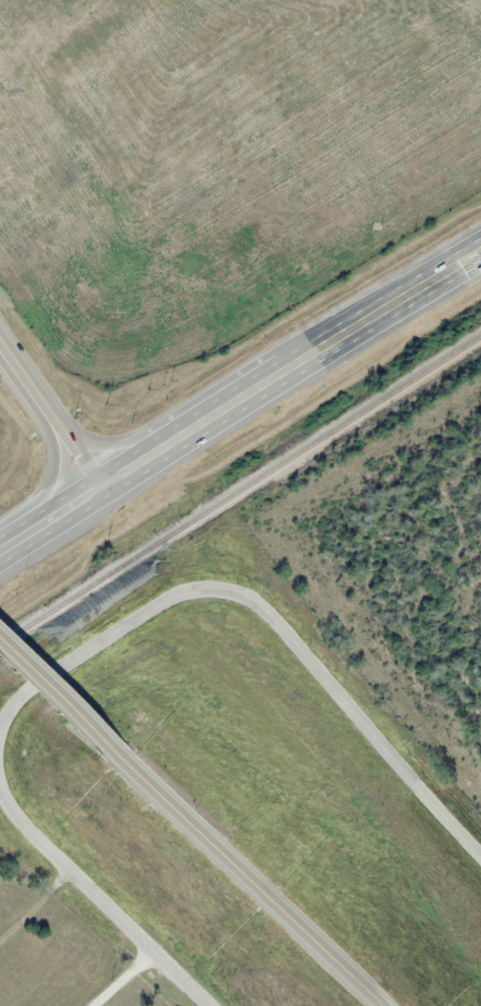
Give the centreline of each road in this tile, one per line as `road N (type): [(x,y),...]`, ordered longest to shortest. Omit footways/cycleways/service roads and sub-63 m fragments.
road 1 (residential): [(480,852),(264,609),(227,590),(161,604),(21,696),(0,730)]
road 2 (primary): [(480,249),(100,482)]
road 3 (trunk): [(106,747),(384,1005)]
road 4 (residential): [(0,784),(32,833),(212,1005)]
road 5 (trunk): [(177,435),(102,438),(78,430),(31,387)]
road 6 (trunk): [(31,387),(48,424),(50,470),(39,508),(17,532)]
road 7 (trunk): [(0,647),(106,747)]

